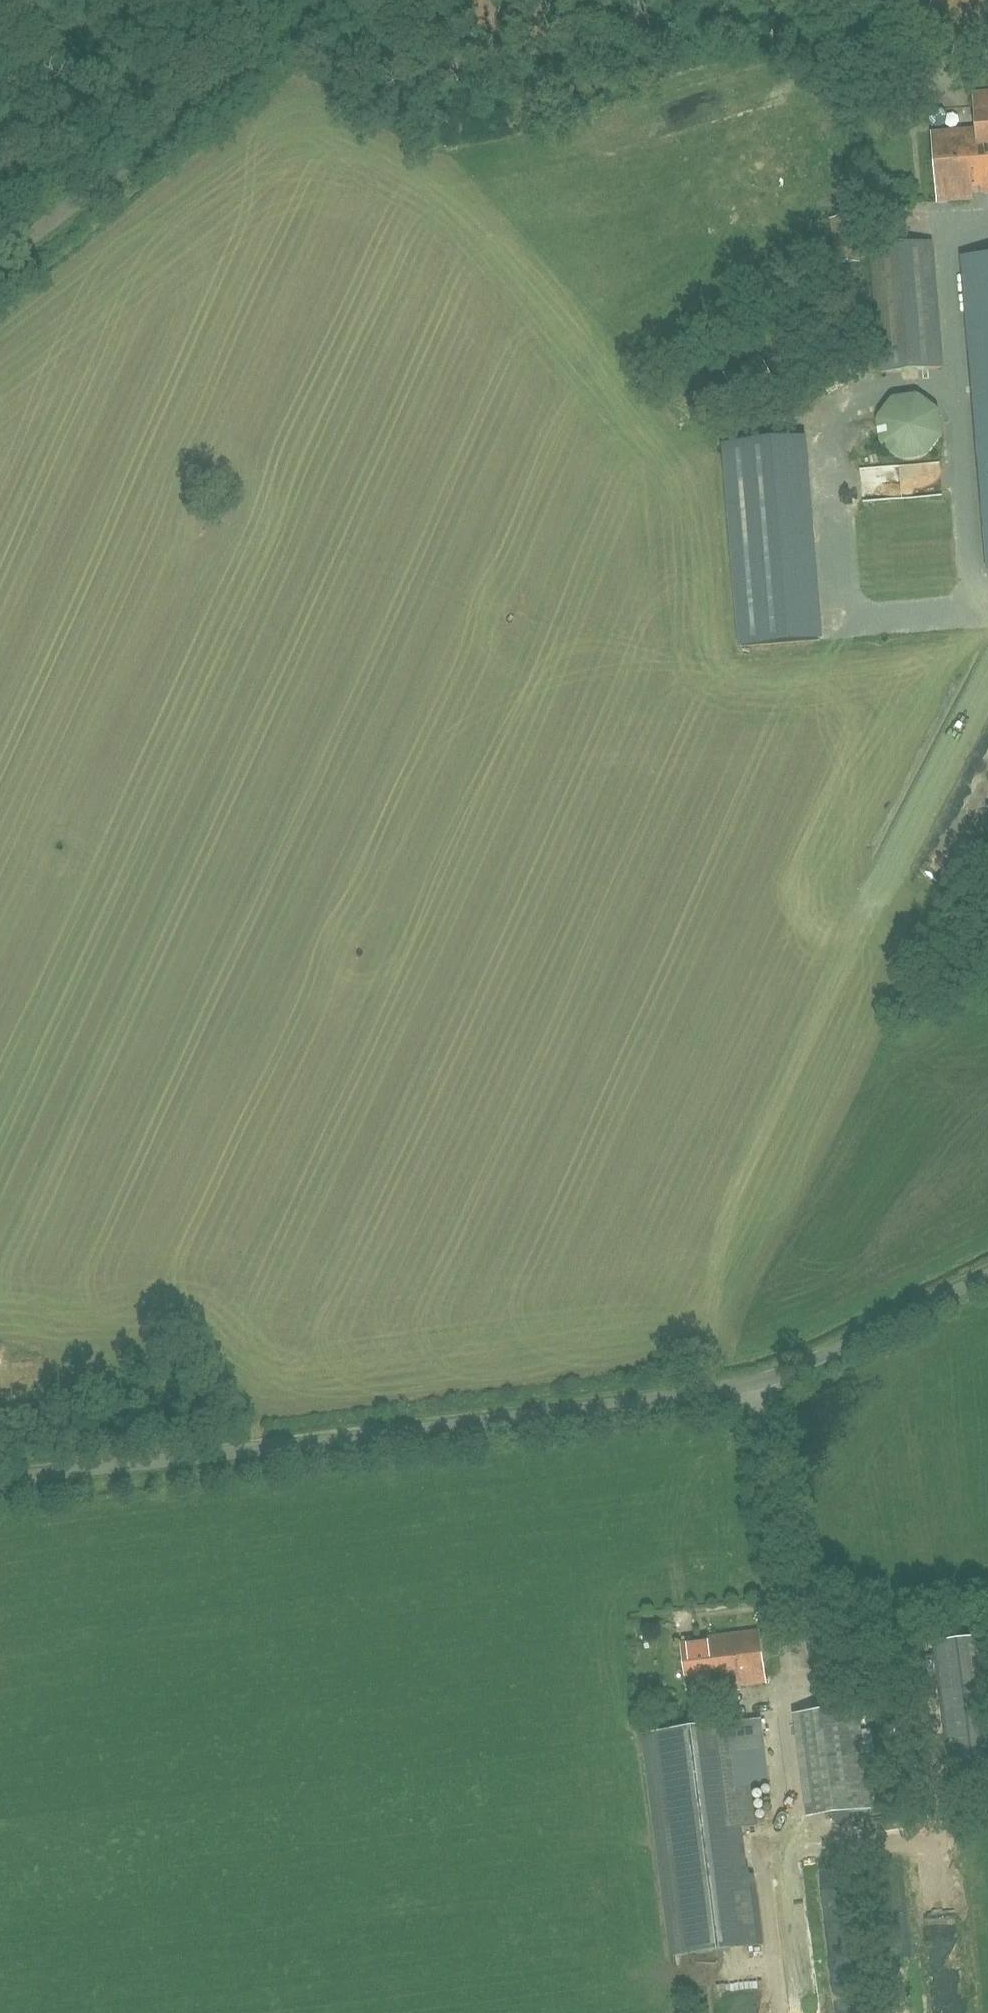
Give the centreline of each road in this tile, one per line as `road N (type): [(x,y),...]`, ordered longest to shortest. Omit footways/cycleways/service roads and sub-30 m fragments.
road 1 (unclassified): [(0,1480),(759,1383),(987,1275)]
road 2 (unclassified): [(0,248),(361,0)]

